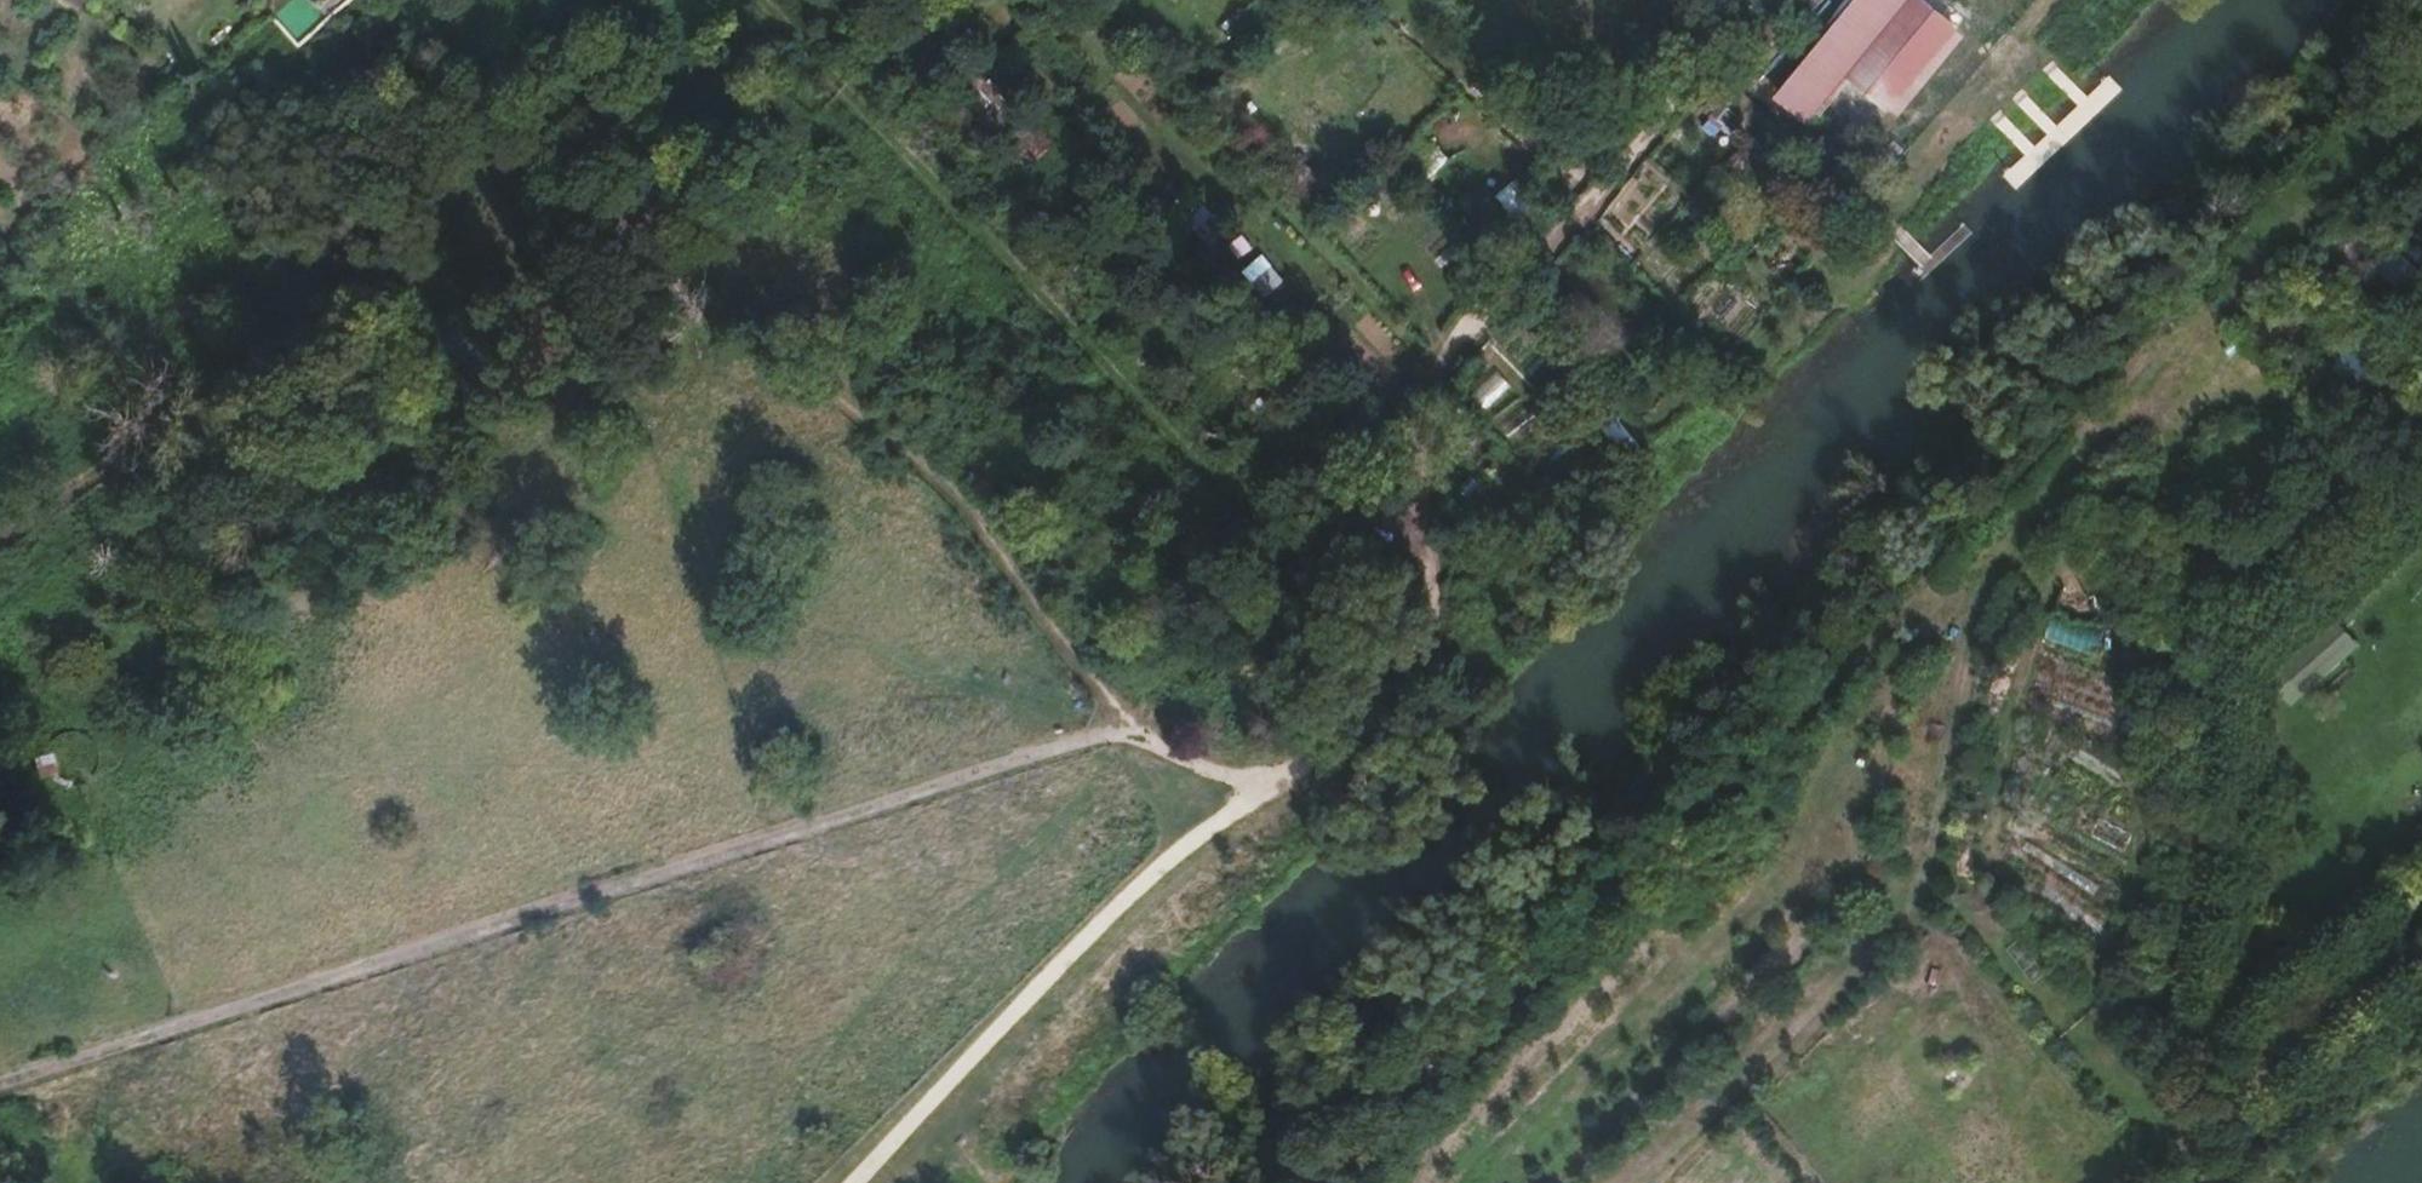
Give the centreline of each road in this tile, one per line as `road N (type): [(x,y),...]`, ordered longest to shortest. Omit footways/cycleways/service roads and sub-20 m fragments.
road 1 (track): [(1276,786),(1129,737),(1081,741),(0,1085)]
road 2 (track): [(763,0),(1395,679)]

